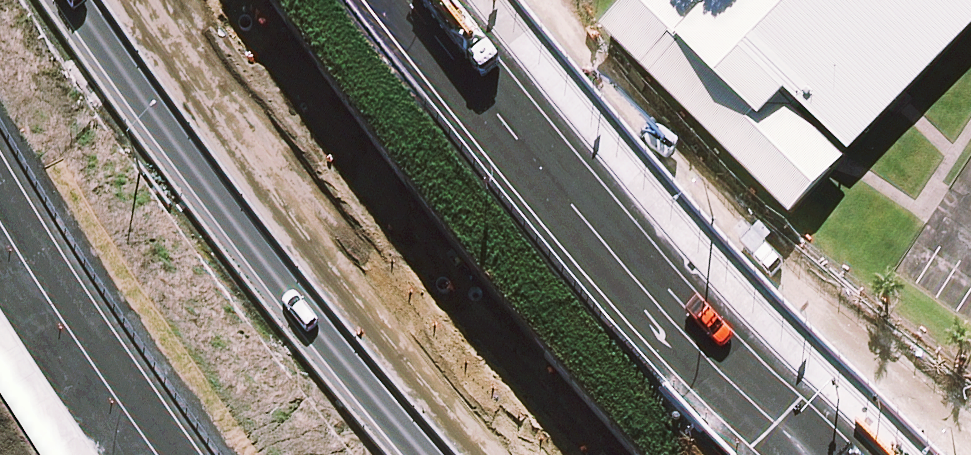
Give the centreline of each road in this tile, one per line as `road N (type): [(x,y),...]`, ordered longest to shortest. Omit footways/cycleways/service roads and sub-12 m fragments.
road 1 (primary): [(408,0),(489,109),(786,454)]
road 2 (motorway): [(215,0),(510,400),(569,454)]
road 3 (motorway): [(422,454),(218,214),(73,0)]
road 4 (primary): [(170,454),(0,193)]

